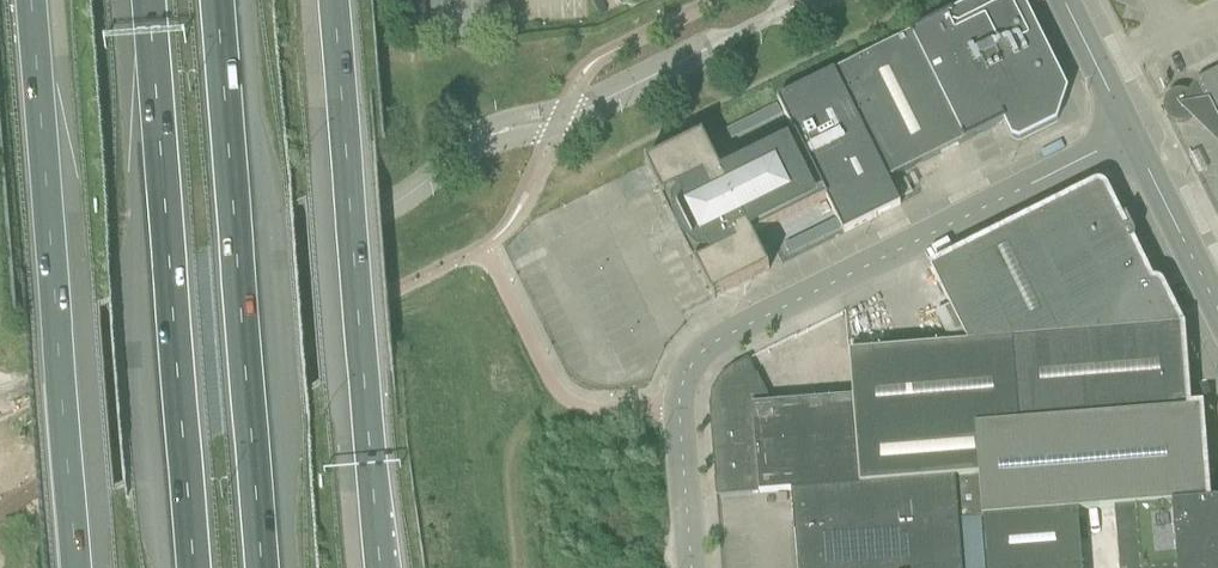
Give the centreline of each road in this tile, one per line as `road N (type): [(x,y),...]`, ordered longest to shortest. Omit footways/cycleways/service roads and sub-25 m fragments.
road 1 (unclassified): [(691,567),(678,404),(696,363),(723,337),(1131,143)]
road 2 (trunk): [(380,567),(333,0)]
road 3 (trunk): [(29,0),(76,567)]
road 4 (motorway): [(148,0),(193,567)]
road 5 (motorway): [(260,567),(218,0)]
road 6 (tertiary): [(1217,320),(1131,143)]
road 7 (track): [(570,406),(534,421),(517,446),(509,477),(518,567)]
road 8 (tertiary): [(1131,143),(1061,0)]

